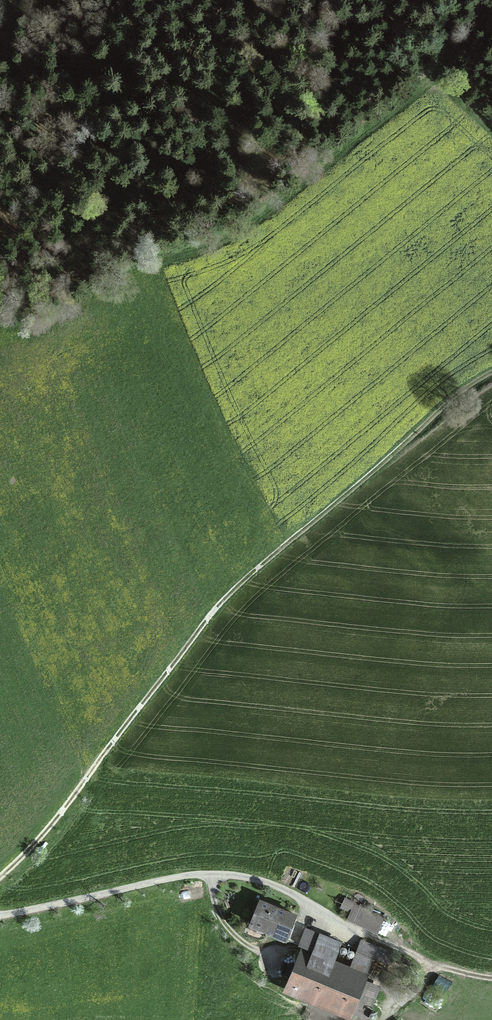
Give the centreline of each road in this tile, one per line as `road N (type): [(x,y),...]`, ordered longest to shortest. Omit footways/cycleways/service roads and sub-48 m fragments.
road 1 (track): [(0,878),(245,575),(491,371)]
road 2 (track): [(0,294),(40,344),(69,337),(173,260),(258,231),(432,80)]

